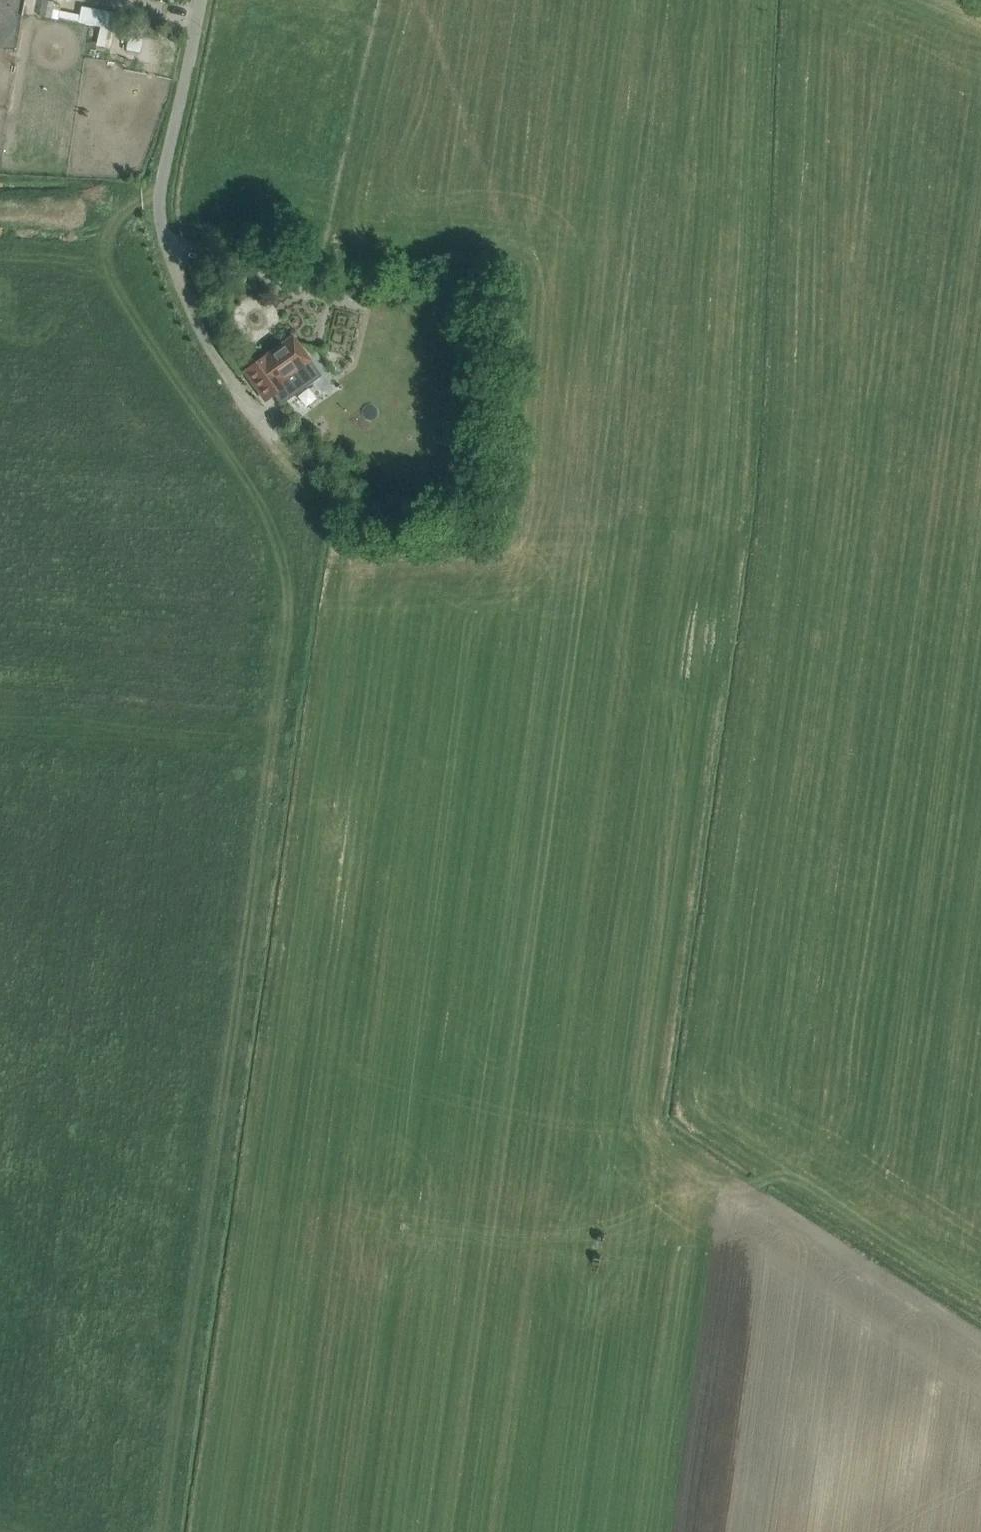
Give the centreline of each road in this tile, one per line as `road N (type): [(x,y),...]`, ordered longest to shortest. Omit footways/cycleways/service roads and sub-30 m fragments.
road 1 (unclassified): [(345,533),(223,369),(169,256),(161,189),(201,0)]

